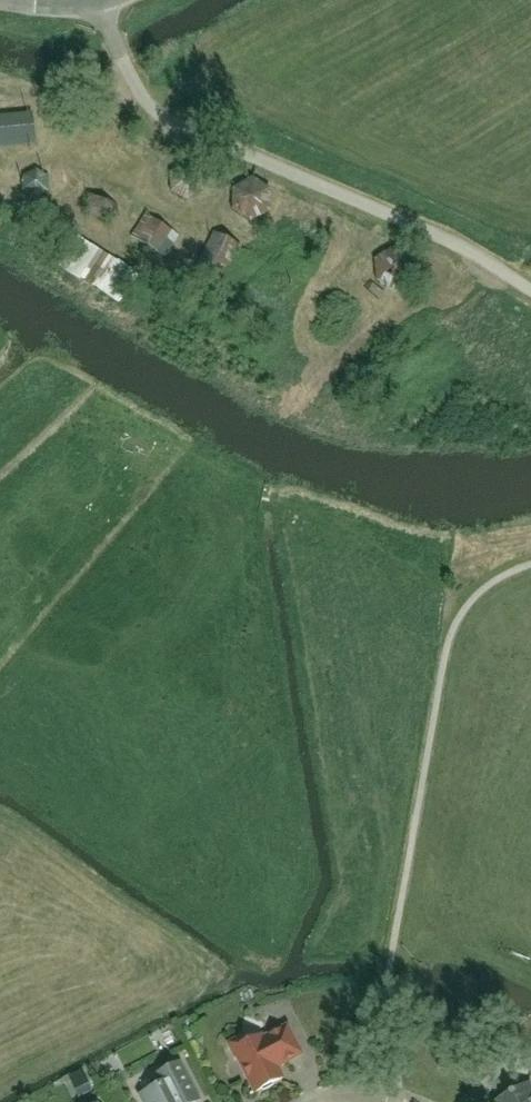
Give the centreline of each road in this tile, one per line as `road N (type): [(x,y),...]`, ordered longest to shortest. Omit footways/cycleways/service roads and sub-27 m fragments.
road 1 (unclassified): [(98,0),(157,112),(454,241),(530,290)]

